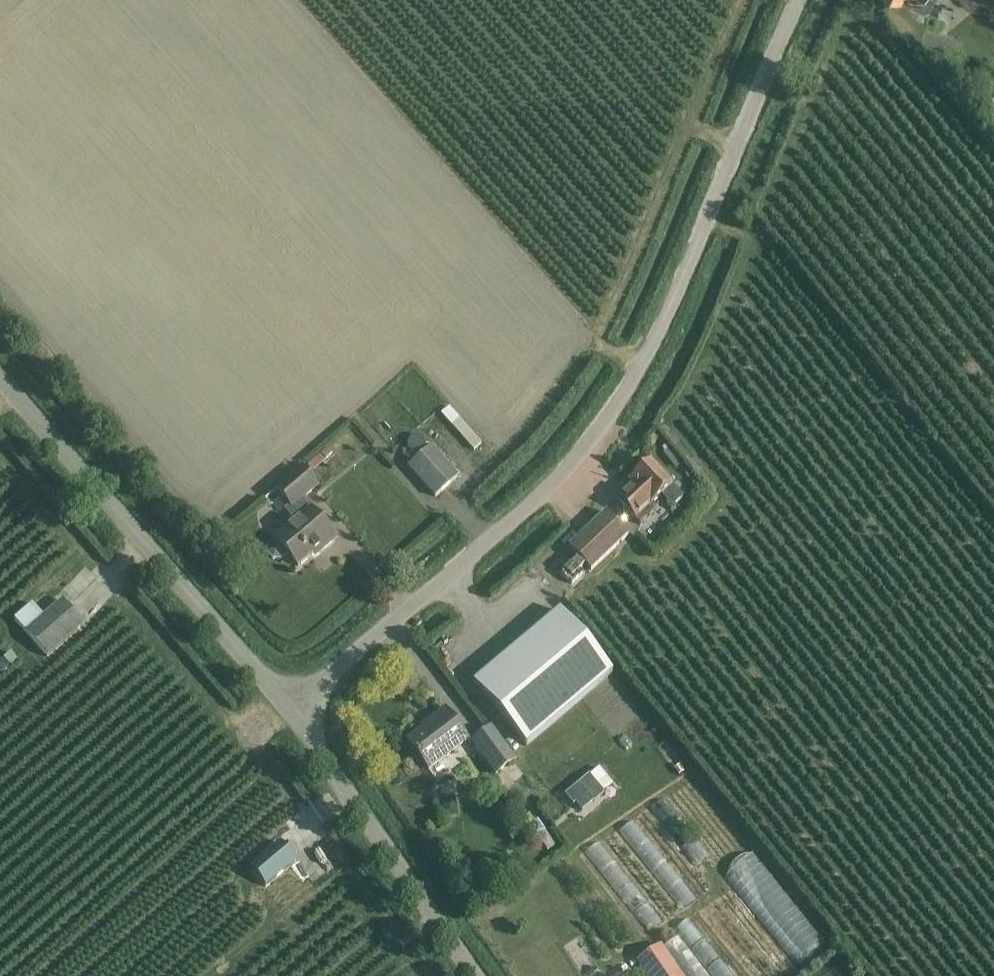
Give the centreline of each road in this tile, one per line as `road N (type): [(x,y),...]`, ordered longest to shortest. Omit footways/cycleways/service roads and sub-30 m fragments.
road 1 (unclassified): [(292,713),(542,501),(601,436),(661,333),(803,0)]
road 2 (unclassified): [(292,713),(0,378)]
road 3 (unclassified): [(474,975),(292,713)]

